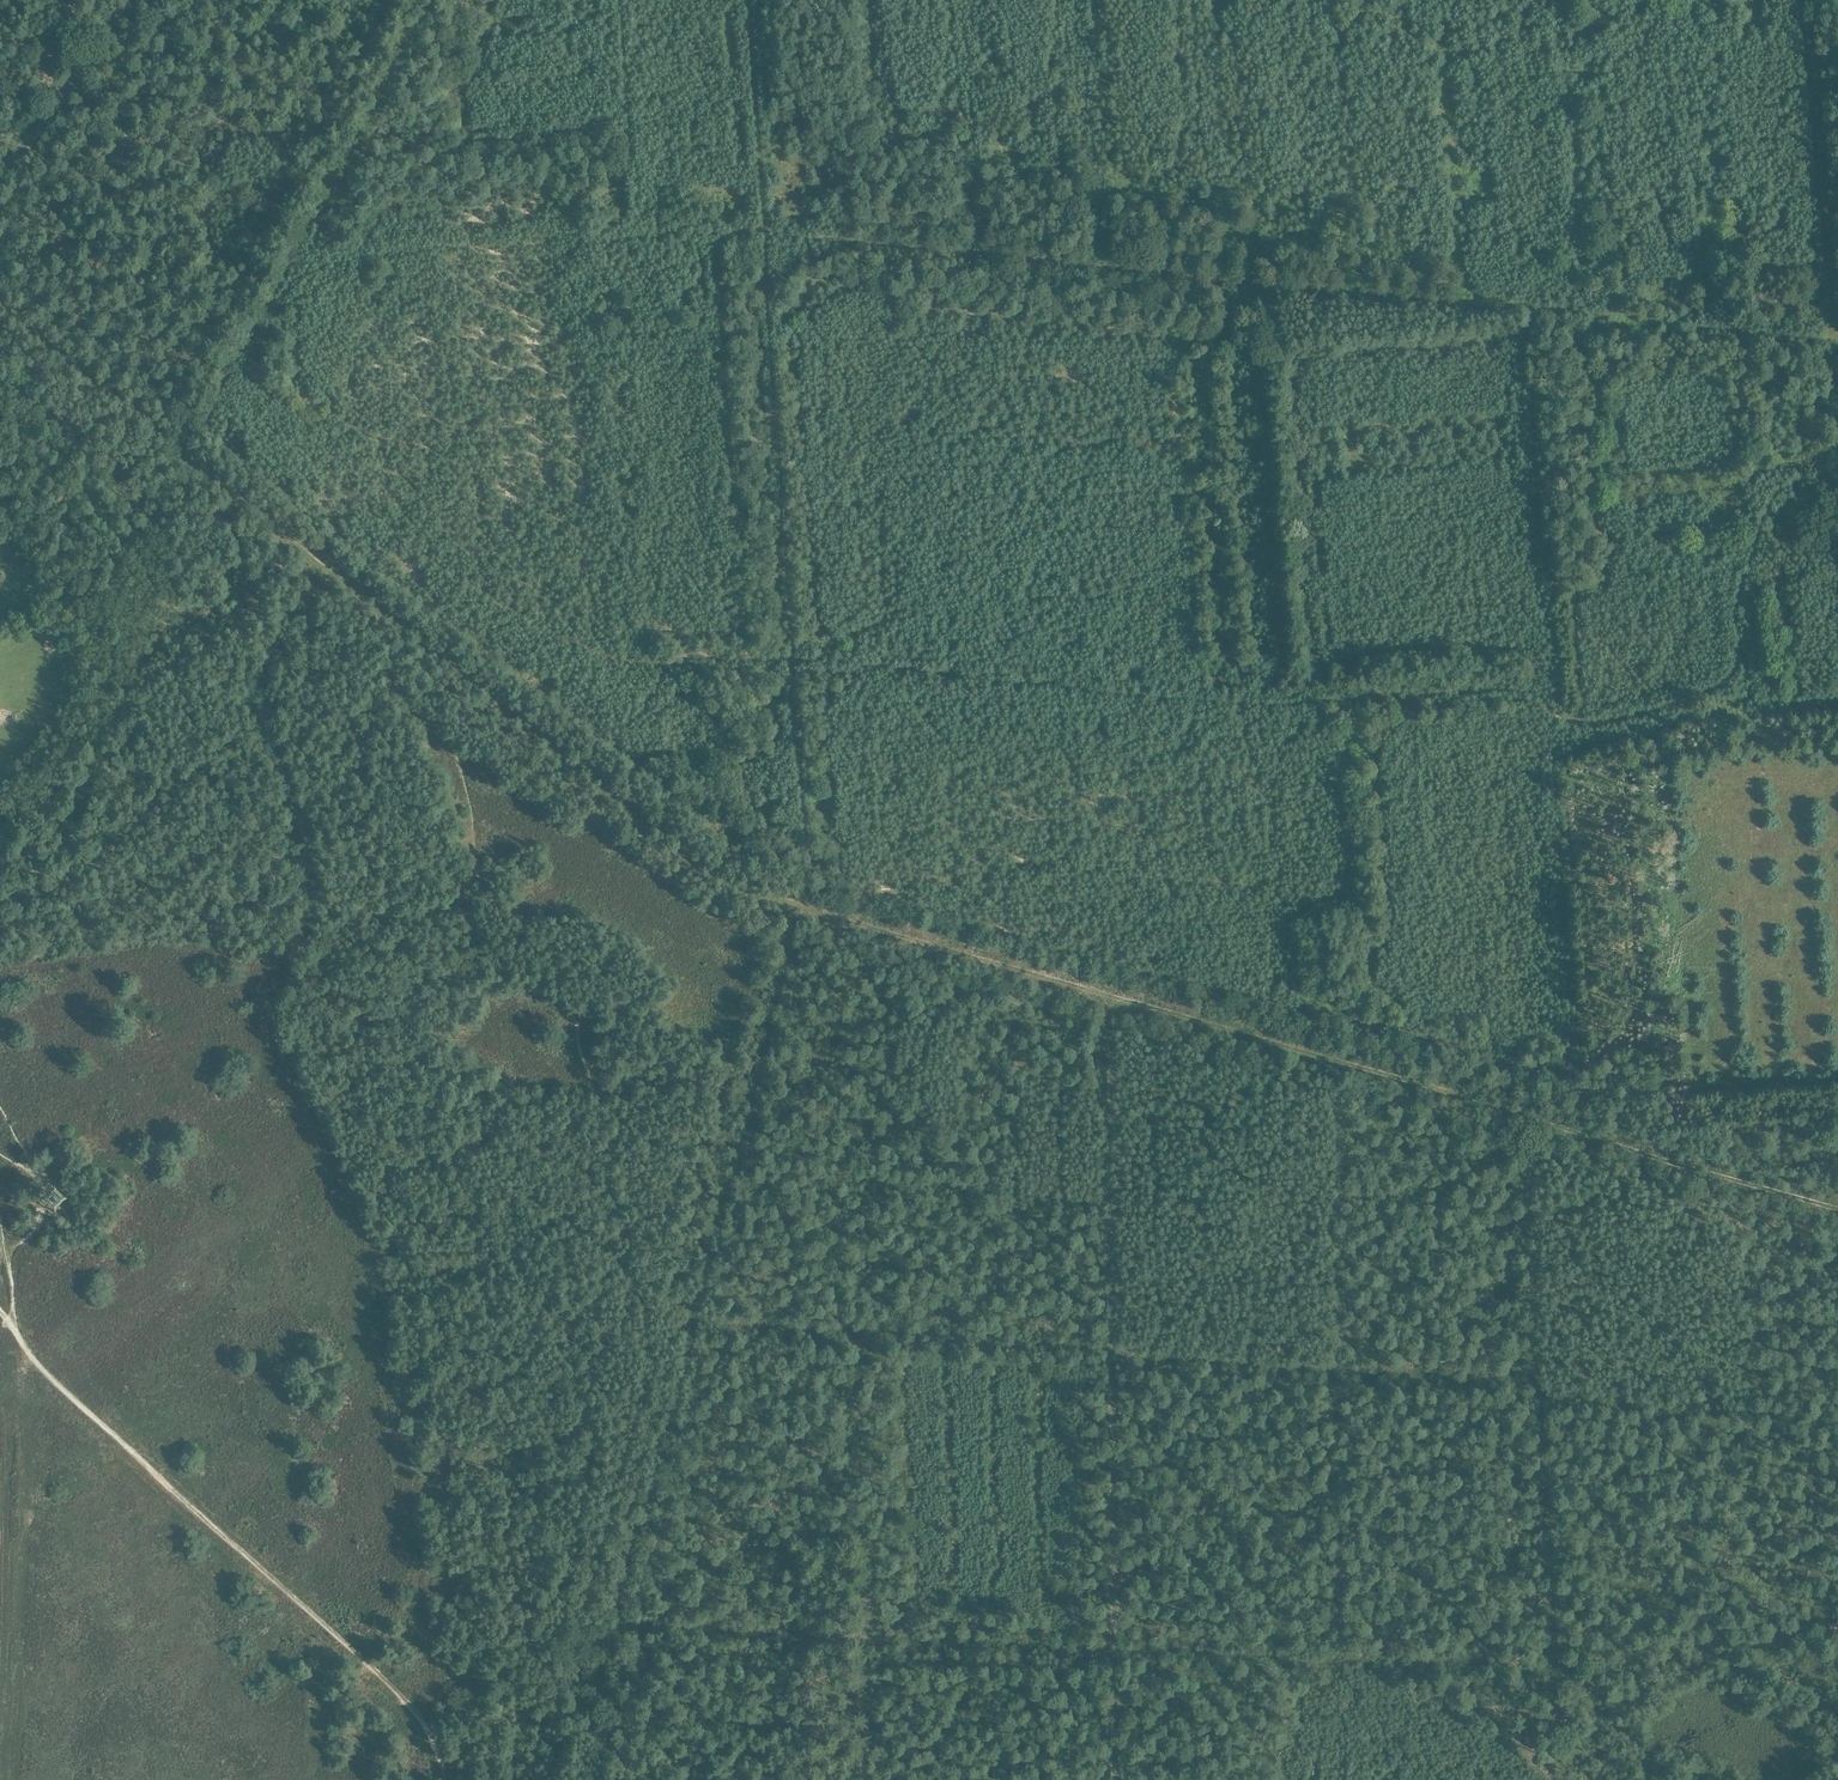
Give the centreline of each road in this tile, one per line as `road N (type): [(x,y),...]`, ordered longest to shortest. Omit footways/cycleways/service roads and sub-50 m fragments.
road 1 (track): [(496,1724),(567,1713),(587,1698),(666,1435),(812,861),(747,0)]
road 2 (track): [(1837,1208),(791,907),(727,879),(660,831),(368,596)]
road 3 (track): [(766,231),(1837,341)]
road 4 (track): [(441,1759),(394,1688),(65,1392),(15,1327)]
road 5 (track): [(368,596),(51,342)]
road 6 (track): [(1801,0),(1837,332)]
road 7 (tertiary): [(0,176),(129,0)]

